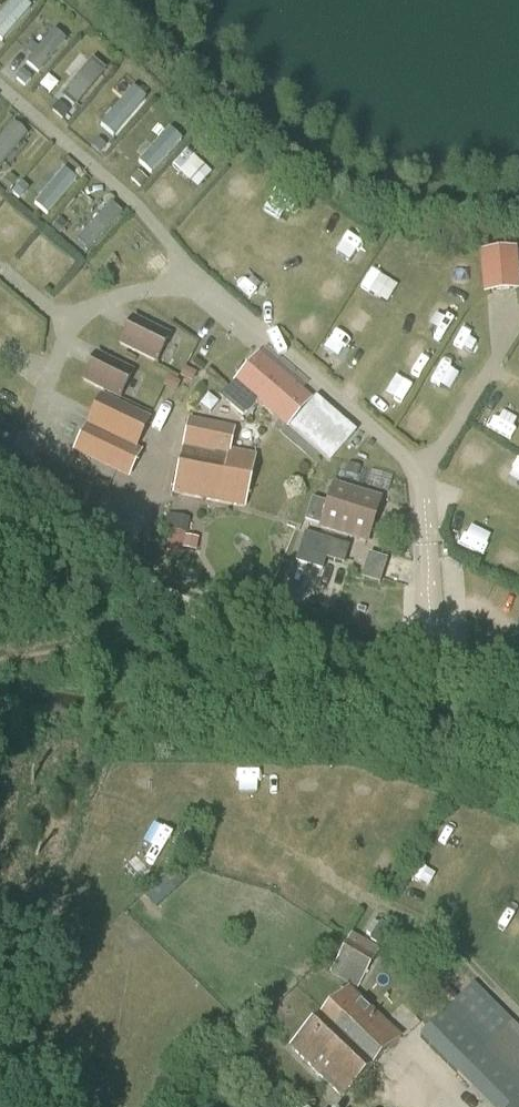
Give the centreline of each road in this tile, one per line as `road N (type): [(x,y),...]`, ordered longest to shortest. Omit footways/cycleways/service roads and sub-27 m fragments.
road 1 (track): [(430,673),(186,615),(90,550),(0,472)]

